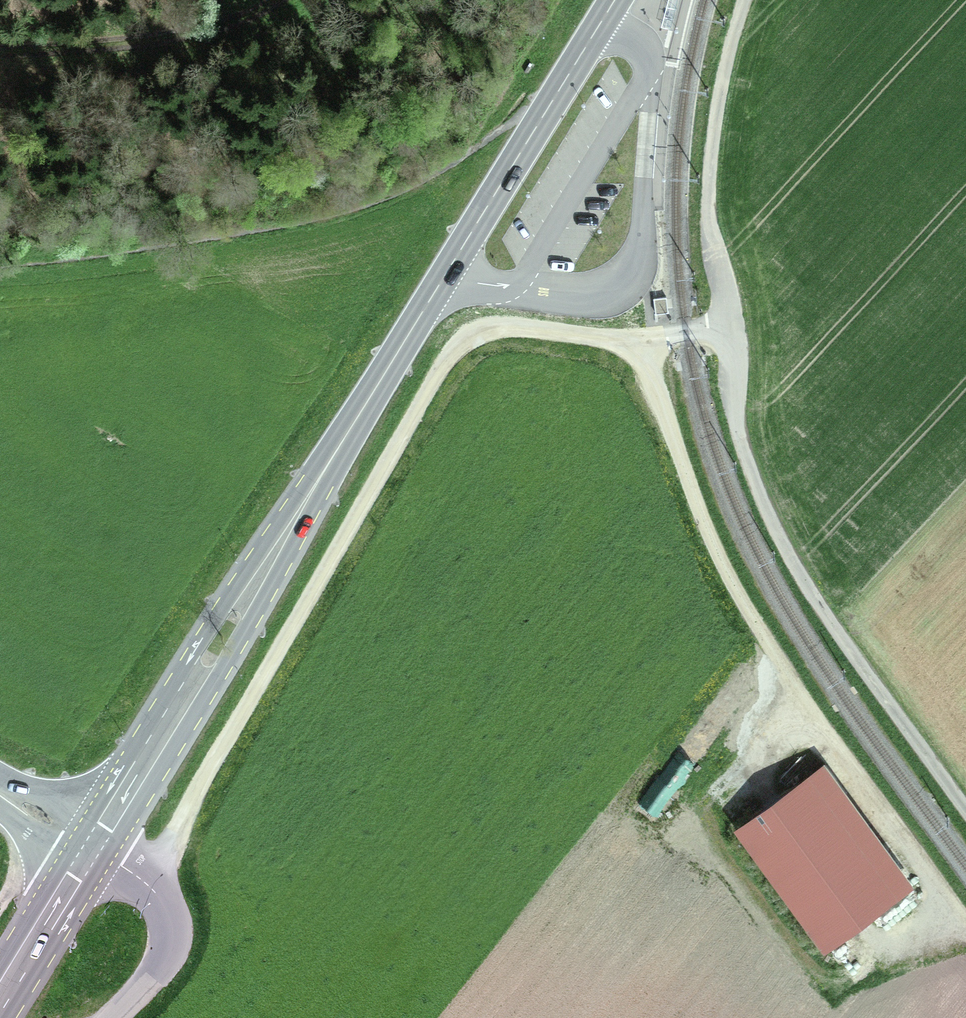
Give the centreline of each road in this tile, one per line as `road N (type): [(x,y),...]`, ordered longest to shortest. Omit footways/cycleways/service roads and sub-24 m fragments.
road 1 (secondary): [(86,845),(615,0)]
road 2 (track): [(147,883),(445,359),(482,331),(509,327),(659,341)]
road 3 (track): [(648,343),(660,406),(725,570),(761,636),(841,758),(965,916)]
road 4 (track): [(728,322),(737,422),(788,553),(965,808)]
road 5 (track): [(748,0),(713,162),(710,227),(728,322)]
road 6 (track): [(0,49),(202,34),(286,0)]
road 7 (unclassified): [(86,845),(147,883),(169,922),(164,962),(114,1017)]
road 8 (secondary): [(0,990),(86,845)]

